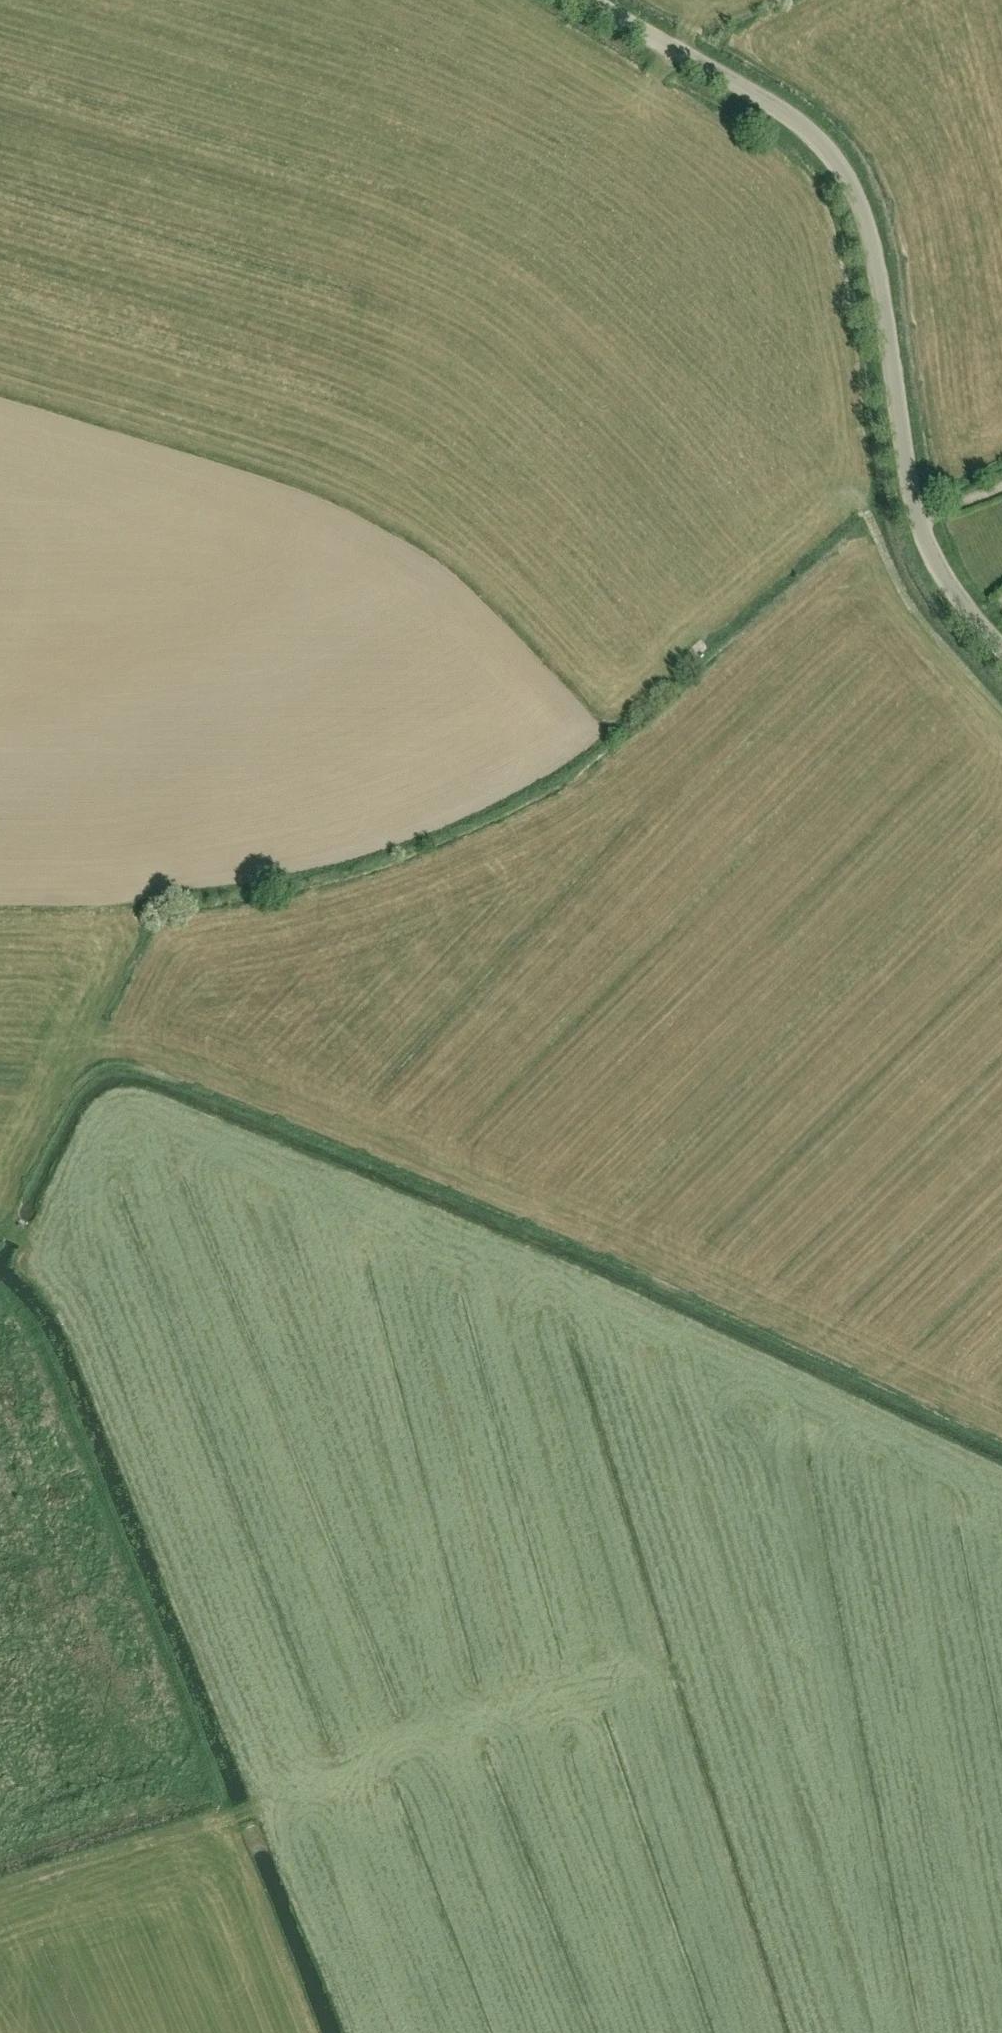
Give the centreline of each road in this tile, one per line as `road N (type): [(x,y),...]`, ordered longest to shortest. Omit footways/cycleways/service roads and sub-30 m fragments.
road 1 (unclassified): [(1001,653),(935,563),(922,529),(872,246),(838,169),(773,108),(585,0)]
road 2 (track): [(251,1812),(0,1891)]

